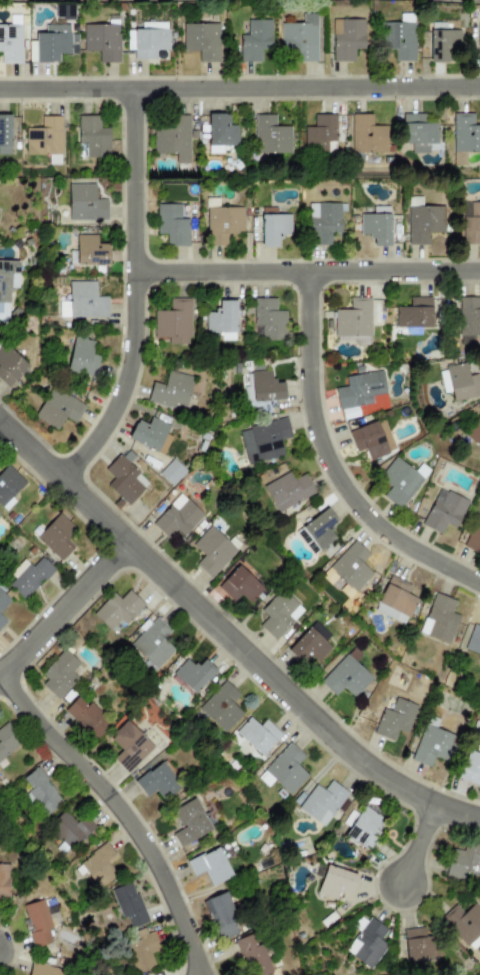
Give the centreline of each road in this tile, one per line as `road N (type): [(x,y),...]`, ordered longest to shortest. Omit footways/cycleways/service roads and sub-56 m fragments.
road 1 (residential): [(479,812),(401,780),(343,740),(0,417)]
road 2 (residential): [(0,84),(479,80)]
road 3 (residential): [(60,474),(107,415),(126,370),(130,83)]
road 4 (residential): [(479,576),(383,523),(326,450),(309,381),(308,265)]
road 5 (residential): [(203,974),(158,856),(0,673)]
road 6 (residential): [(130,267),(479,263)]
road 7 (residential): [(0,669),(129,539)]

